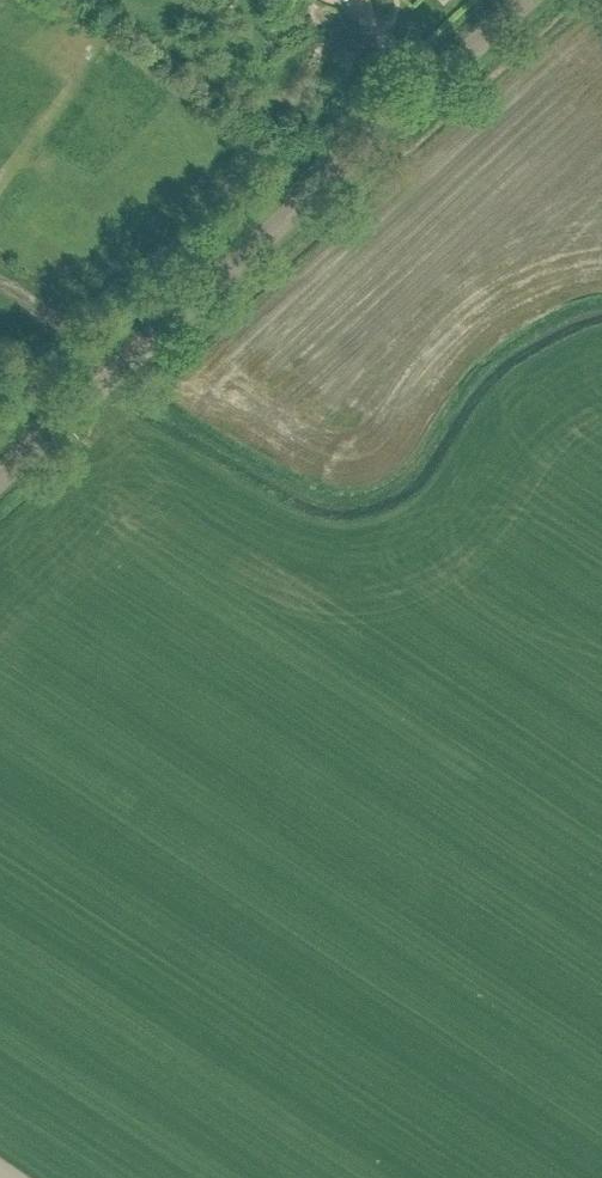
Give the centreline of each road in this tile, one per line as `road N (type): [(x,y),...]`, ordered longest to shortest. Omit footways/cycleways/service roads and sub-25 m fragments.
road 1 (unclassified): [(0,480),(523,0)]

